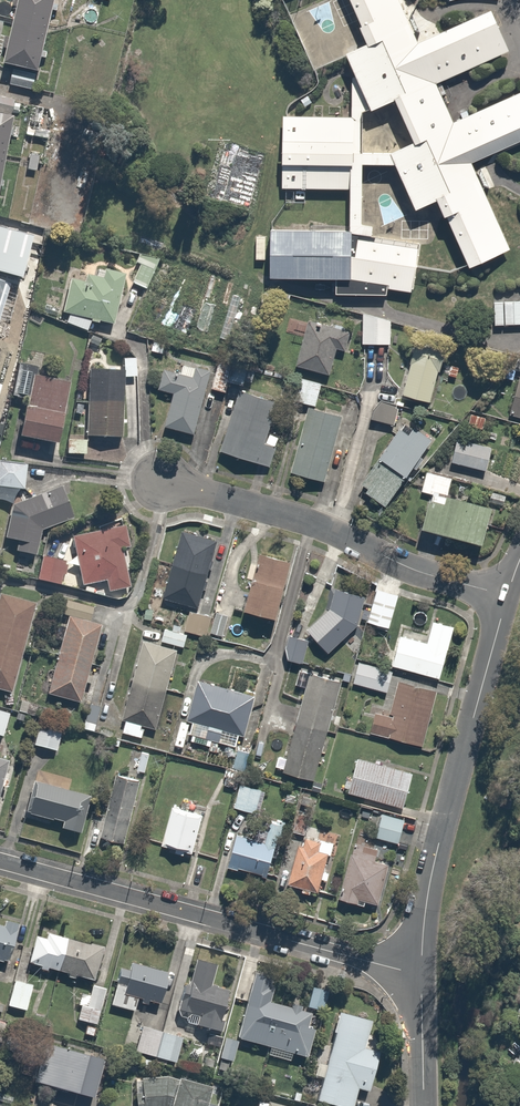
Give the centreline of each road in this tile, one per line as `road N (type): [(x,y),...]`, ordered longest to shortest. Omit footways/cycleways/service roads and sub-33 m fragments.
road 1 (residential): [(0,862),(421,972)]
road 2 (residential): [(507,596),(440,836),(421,972)]
road 3 (residential): [(507,596),(426,574),(298,518),(163,481)]
road 4 (residential): [(421,972),(424,1105)]

